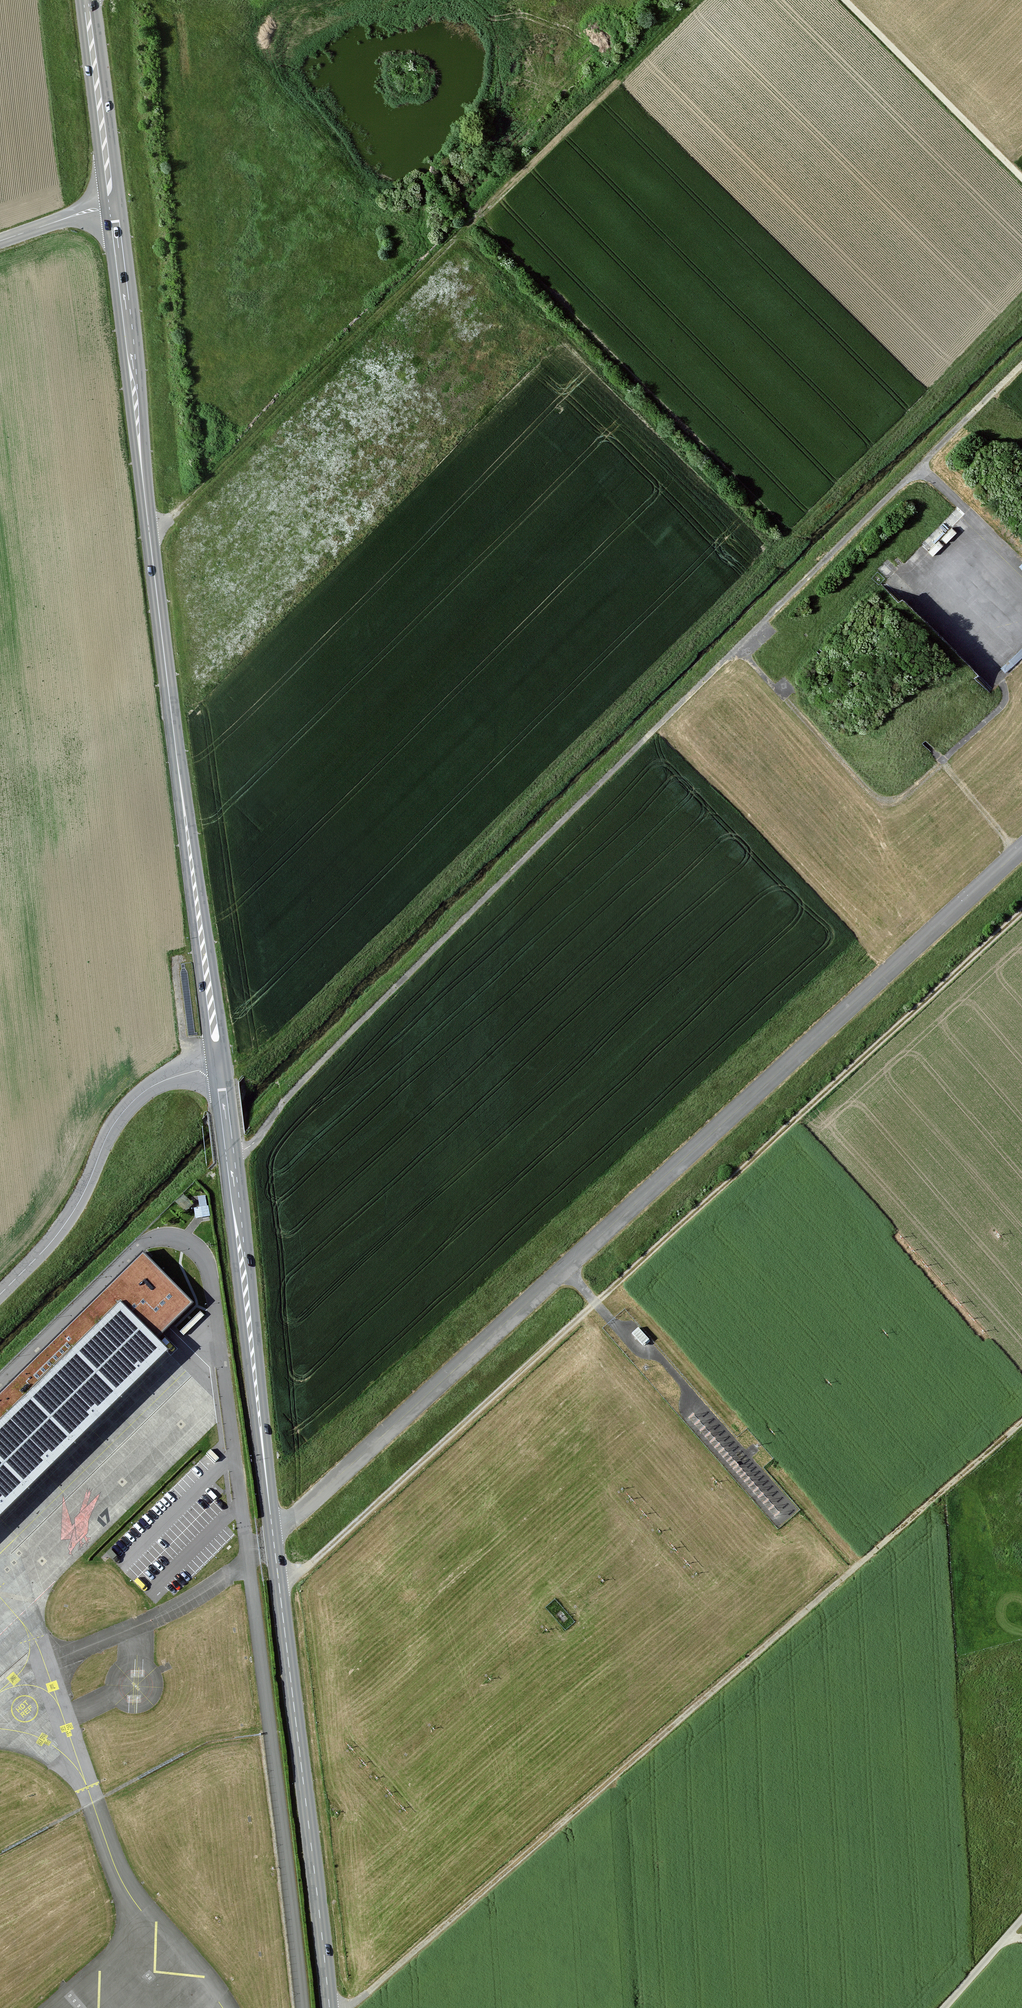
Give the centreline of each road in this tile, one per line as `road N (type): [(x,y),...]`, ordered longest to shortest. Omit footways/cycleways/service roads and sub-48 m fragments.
road 1 (track): [(231,1159),(1021,357)]
road 2 (track): [(280,1592),(1021,912)]
road 3 (tertiary): [(329,2007),(219,1066)]
road 4 (track): [(341,2007),(1021,1422)]
road 5 (tertiary): [(219,1066),(112,202)]
road 6 (track): [(150,542),(693,0)]
road 7 (track): [(733,646),(882,797),(898,798),(917,784),(1001,704),(1001,678)]
road 8 (tertiary): [(219,1066),(154,1085),(128,1106),(72,1214),(0,1294)]
road 9 (track): [(846,0),(1021,177)]
road 10 (tertiary): [(112,202),(91,0)]
road 11 (track): [(909,466),(1010,557),(1020,579)]
road 12 (track): [(932,749),(1017,852)]

